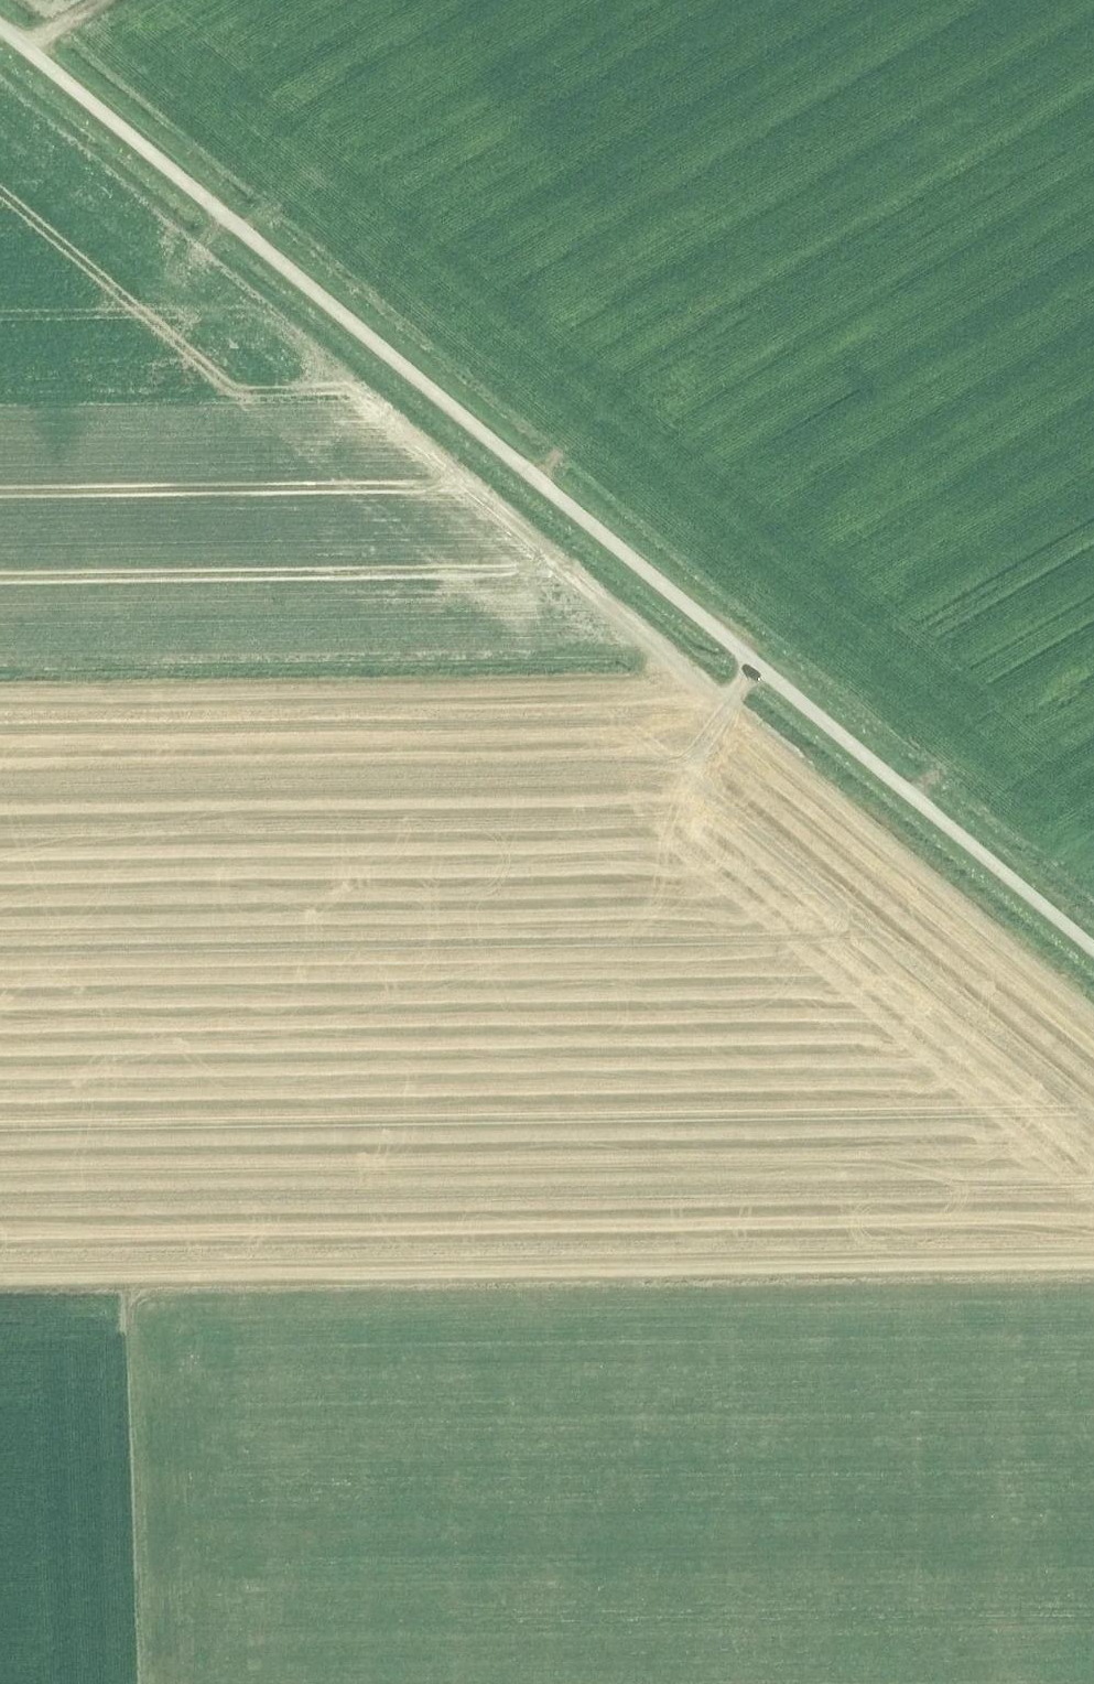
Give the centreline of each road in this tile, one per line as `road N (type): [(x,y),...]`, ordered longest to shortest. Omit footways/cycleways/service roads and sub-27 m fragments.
road 1 (unclassified): [(1093,939),(203,174),(0,12)]

